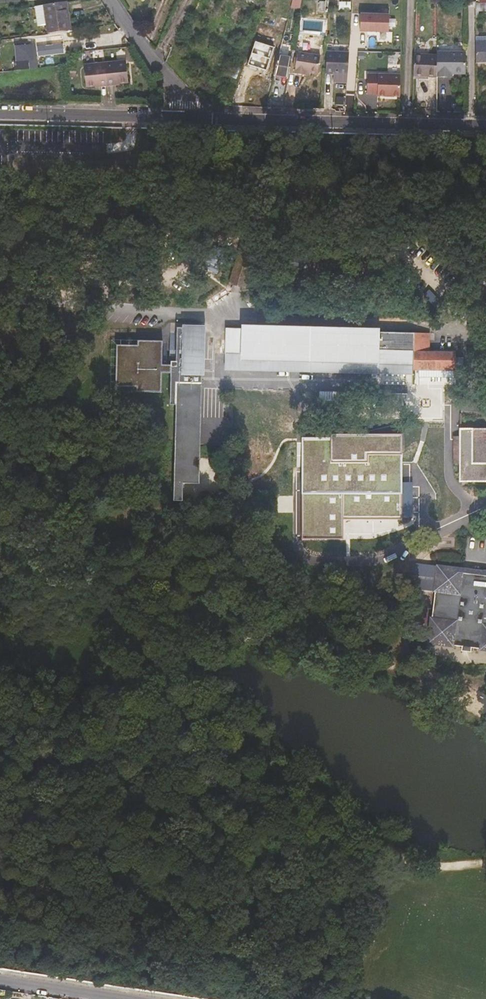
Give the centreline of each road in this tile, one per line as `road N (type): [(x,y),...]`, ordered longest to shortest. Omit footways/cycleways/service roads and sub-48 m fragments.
road 1 (residential): [(485,127),(194,119)]
road 2 (residential): [(194,119),(0,116)]
road 3 (residential): [(194,119),(112,0)]
road 4 (residential): [(122,998),(0,981)]

